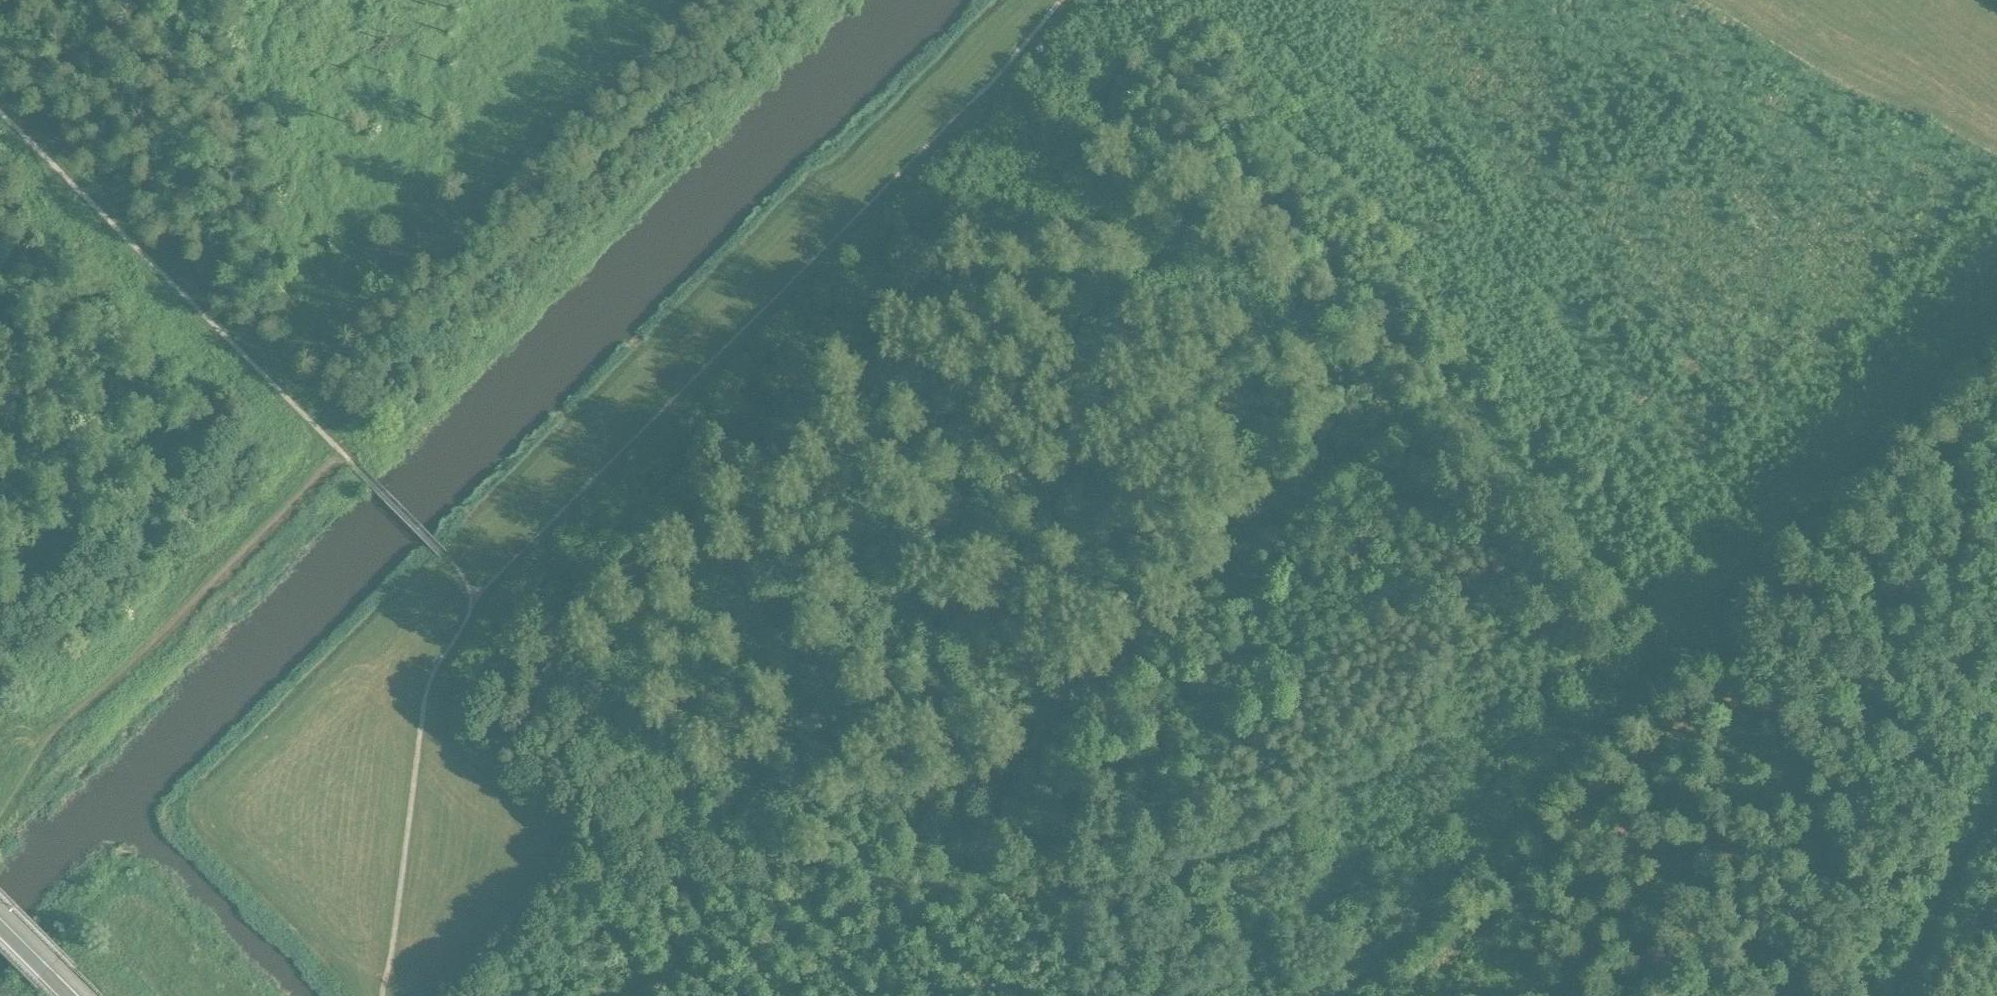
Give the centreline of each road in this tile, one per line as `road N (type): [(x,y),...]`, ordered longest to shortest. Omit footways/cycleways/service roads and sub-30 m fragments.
road 1 (track): [(84,707),(341,459)]
road 2 (track): [(1996,804),(1893,995)]

